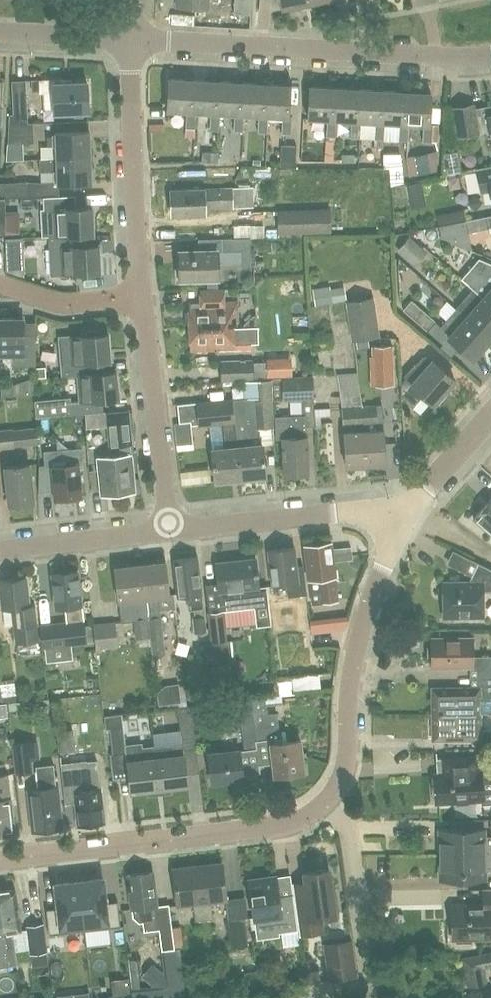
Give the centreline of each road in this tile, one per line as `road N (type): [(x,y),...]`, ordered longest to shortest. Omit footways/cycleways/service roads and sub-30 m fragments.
road 1 (residential): [(325,803),(345,768),(362,623),(381,570),(407,511),(490,416)]
road 2 (residential): [(0,549),(171,530),(142,296)]
road 3 (residential): [(490,55),(129,38)]
road 4 (residential): [(0,861),(276,828),(325,803)]
road 5 (residential): [(142,296),(129,38)]
road 6 (residential): [(374,997),(348,833),(325,803)]
road 7 (residential): [(0,284),(63,303),(142,296)]
road 8 (residential): [(129,38),(0,32)]

